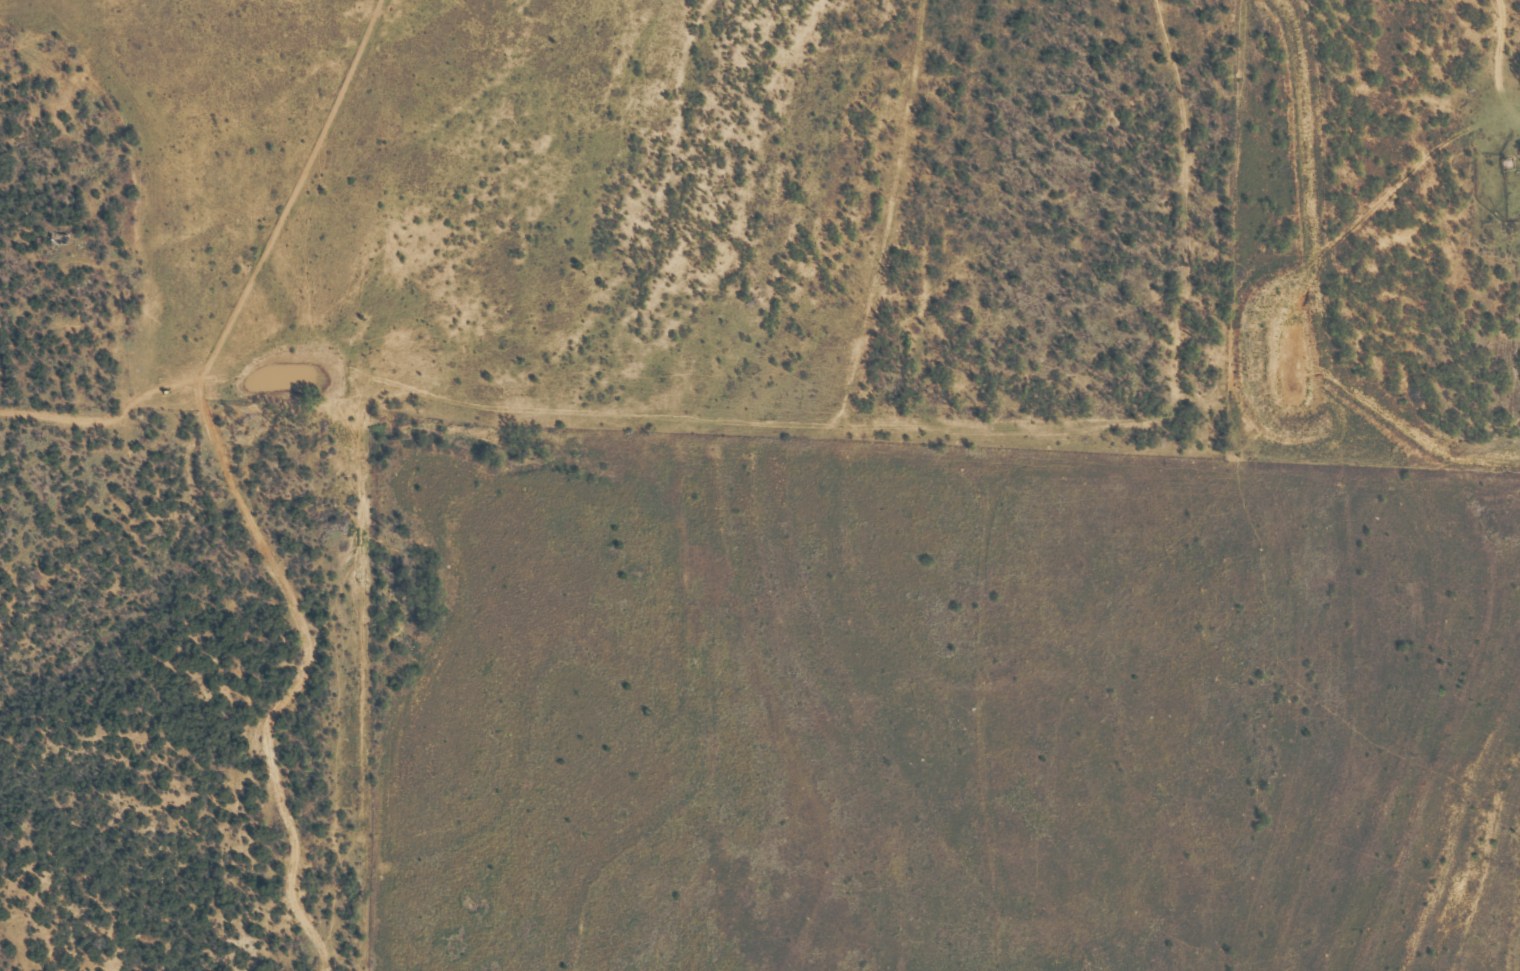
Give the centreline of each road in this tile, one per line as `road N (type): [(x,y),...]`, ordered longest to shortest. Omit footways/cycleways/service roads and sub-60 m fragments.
road 1 (residential): [(1519,108),(1423,90),(1356,34),(1342,0)]

